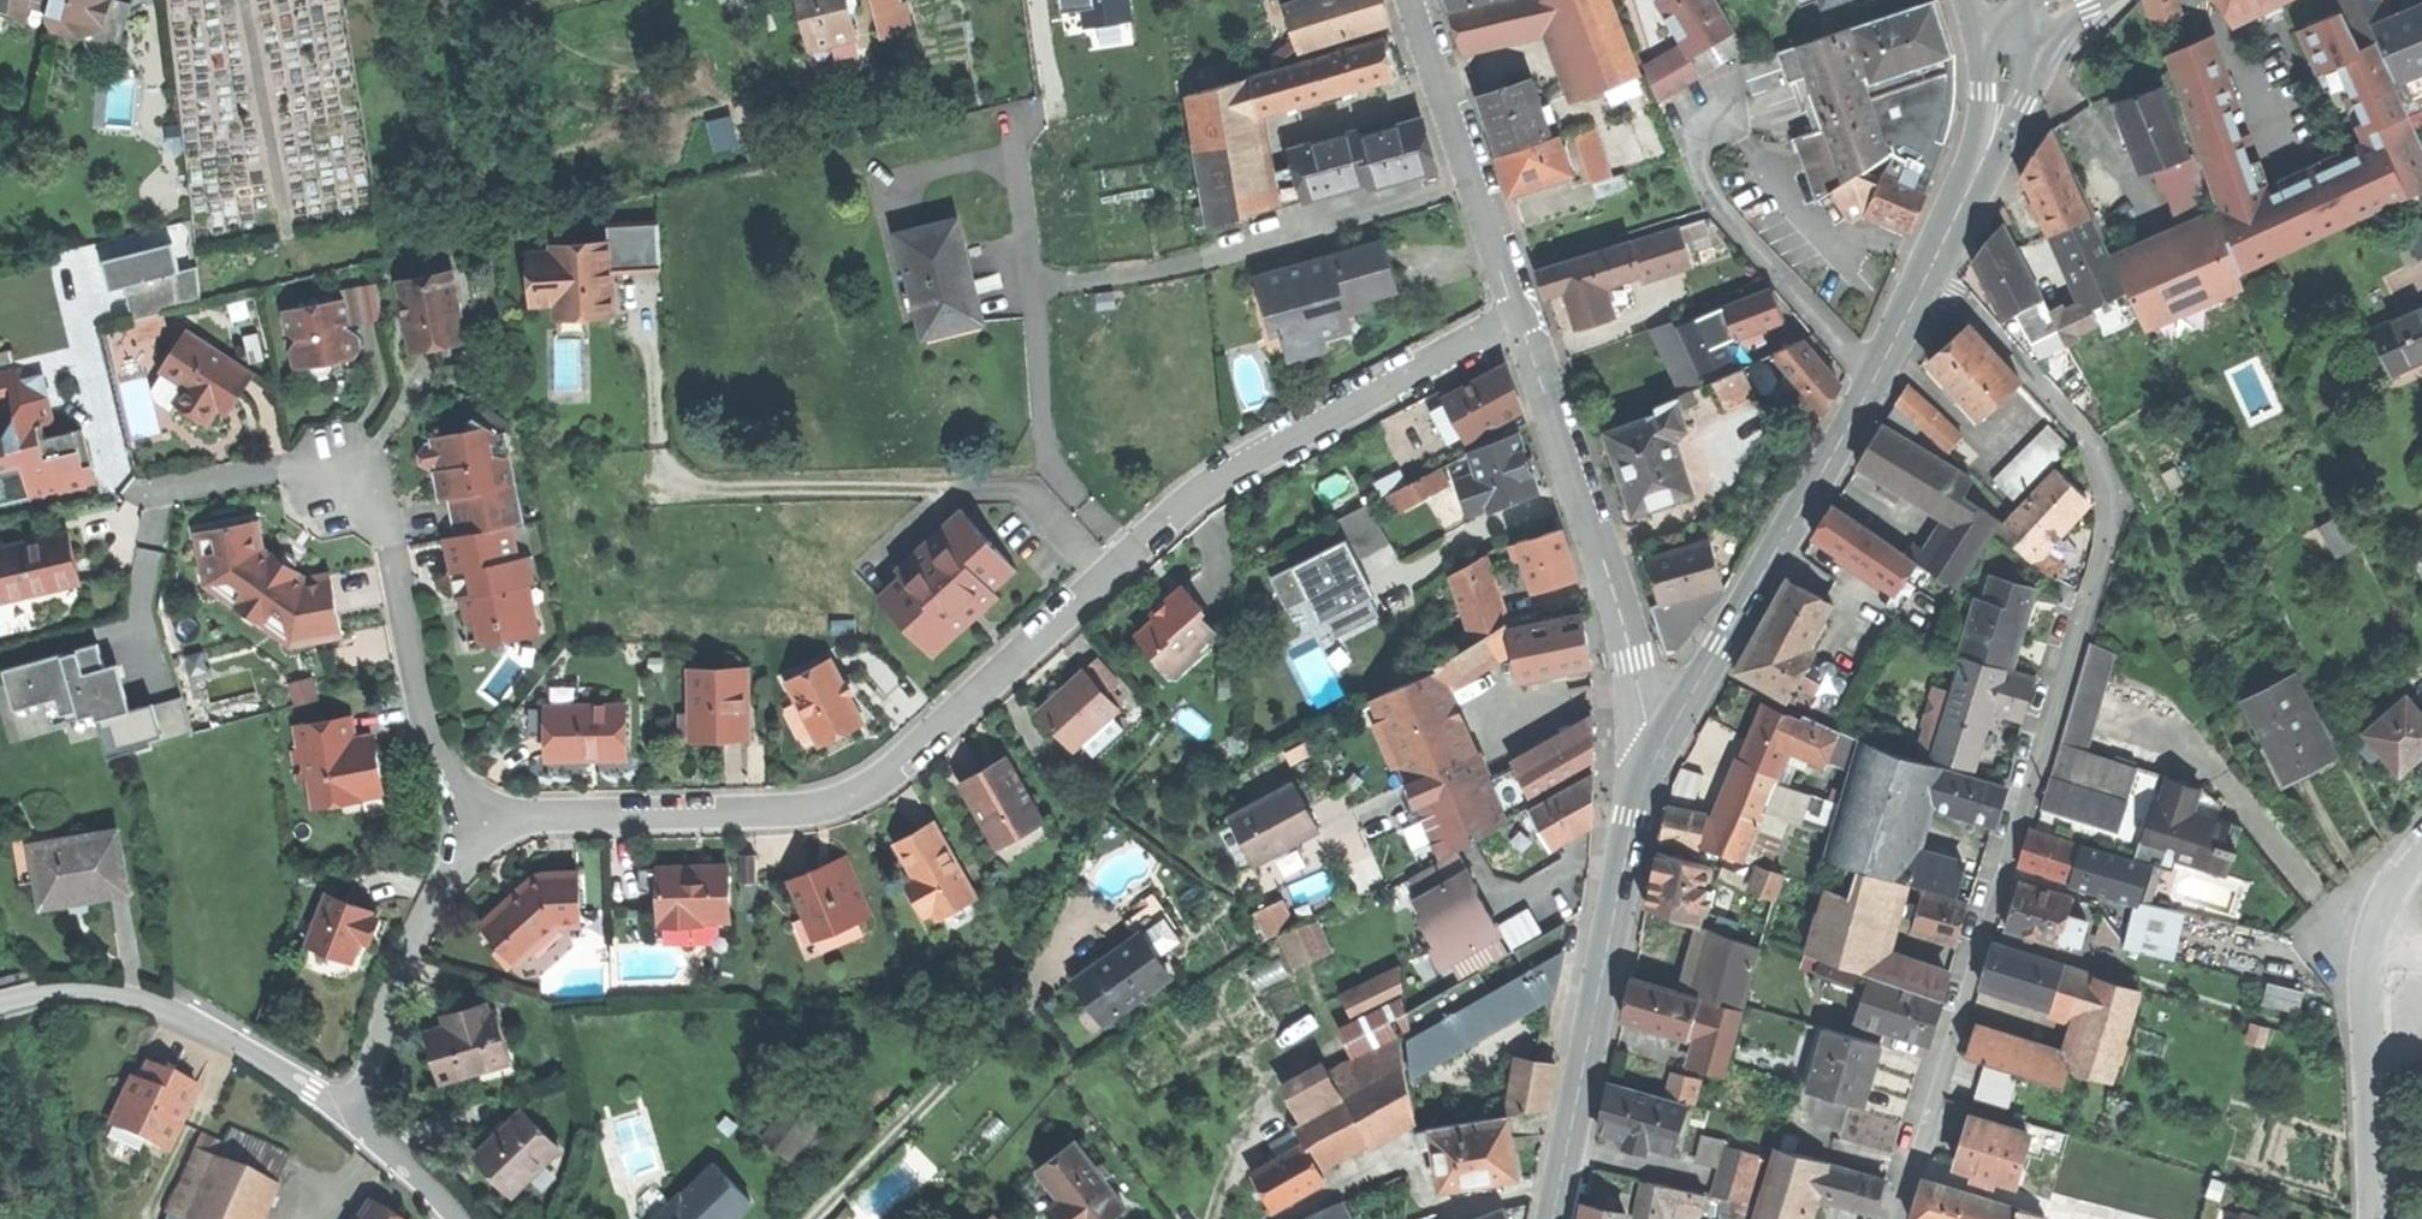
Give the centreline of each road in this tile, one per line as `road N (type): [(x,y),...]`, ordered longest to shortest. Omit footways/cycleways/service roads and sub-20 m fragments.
road 1 (residential): [(1523,325),(1196,498),(858,797),(798,814),(497,828)]
road 2 (residential): [(1894,1218),(2112,520),(2104,461),(2081,419),(1987,320),(1928,273)]
road 3 (residential): [(497,828),(452,784),(442,764),(374,505),(341,468),(295,468),(163,492)]
road 4 (secondary): [(1551,1218),(1634,818),(1653,761)]
road 5 (residential): [(1653,761),(1633,658),(1523,325)]
road 6 (secondary): [(1653,761),(1877,375)]
road 7 (residential): [(2421,851),(2376,917),(2363,1003),(2377,1218)]
road 8 (residential): [(349,1110),(158,1006),(66,991),(0,1002)]
road 9 (residential): [(1523,325),(1416,0)]
road 10 (residential): [(1877,375),(1722,207),(1676,112)]
road 11 (residential): [(349,1110),(451,865),(497,828)]
road 12 (residential): [(464,1218),(349,1110)]
road 13 (secondary): [(1928,273),(1989,145)]
road 14 (secondary): [(1989,145),(2019,99),(2030,16)]

